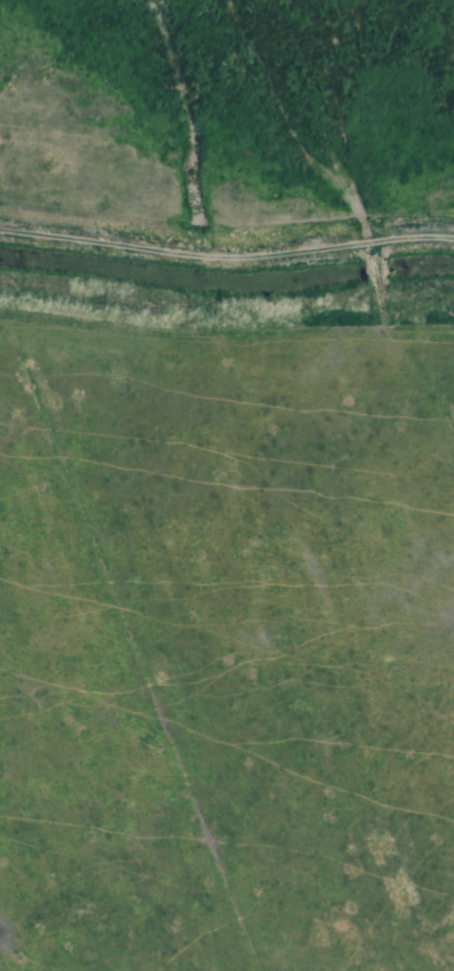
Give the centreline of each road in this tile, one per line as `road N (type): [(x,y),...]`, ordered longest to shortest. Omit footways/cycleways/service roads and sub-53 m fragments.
road 1 (track): [(0,382),(63,395),(282,395),(453,371)]

